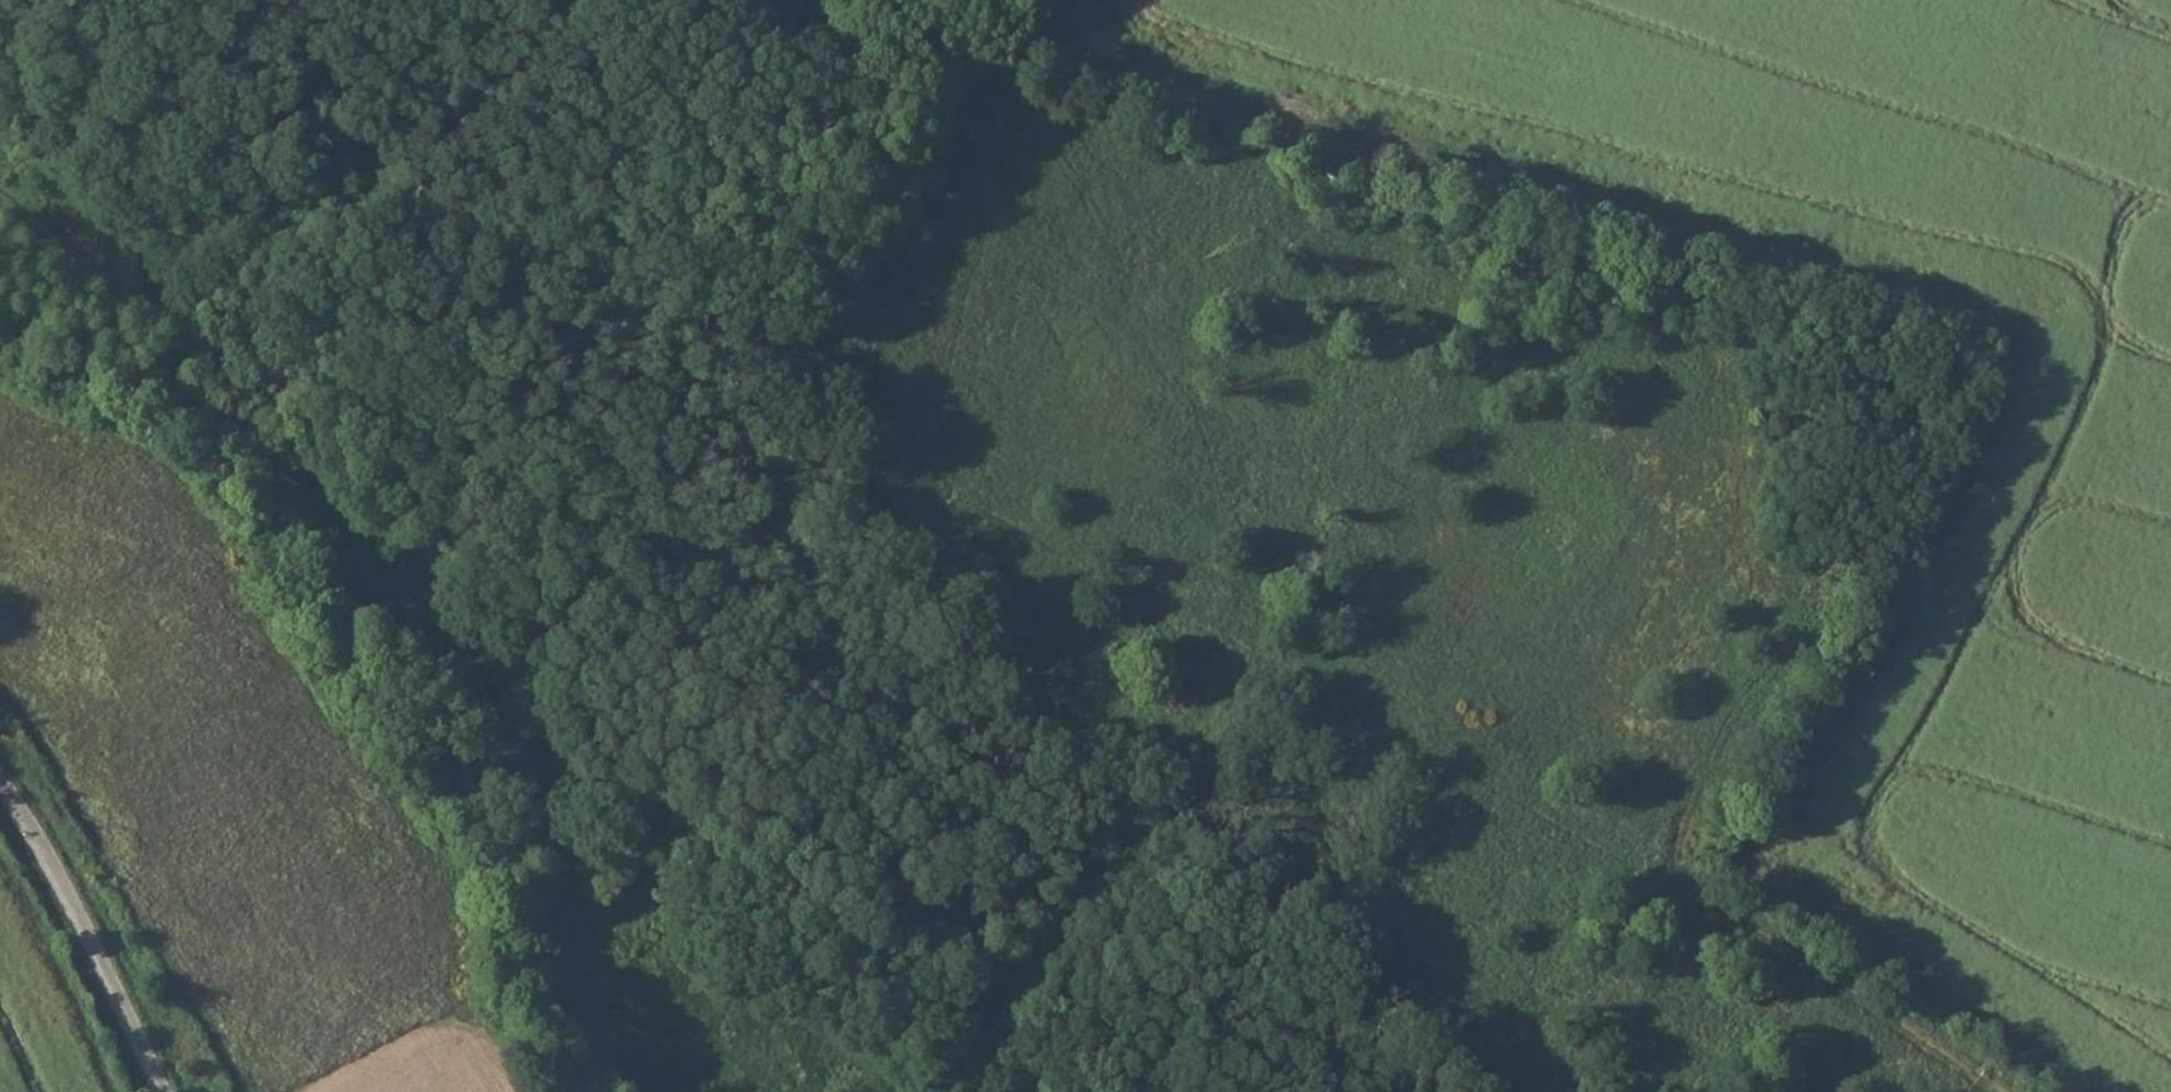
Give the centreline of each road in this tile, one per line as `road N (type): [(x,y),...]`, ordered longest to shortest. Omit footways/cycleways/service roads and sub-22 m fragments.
road 1 (unclassified): [(0,783),(89,931),(166,1091)]

